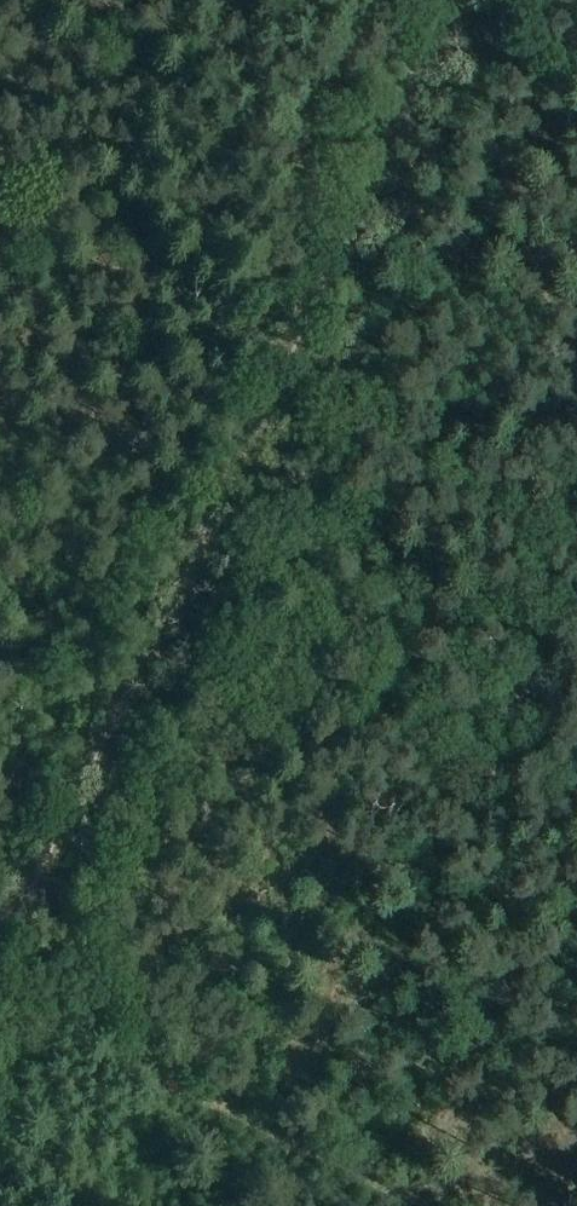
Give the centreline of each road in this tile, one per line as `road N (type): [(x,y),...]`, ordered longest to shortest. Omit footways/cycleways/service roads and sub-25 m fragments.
road 1 (track): [(0,955),(267,424)]
road 2 (track): [(267,424),(472,0)]
road 3 (track): [(412,1205),(195,1101)]
road 4 (track): [(195,1101),(0,1010)]

